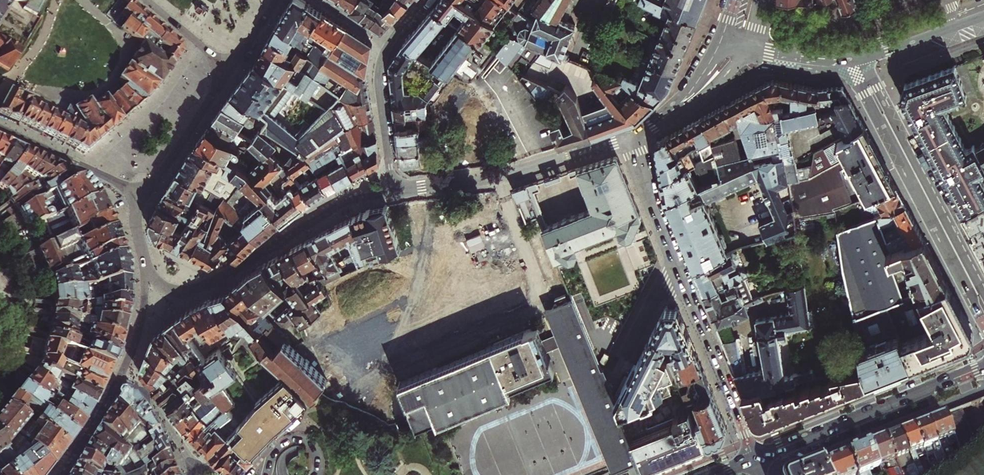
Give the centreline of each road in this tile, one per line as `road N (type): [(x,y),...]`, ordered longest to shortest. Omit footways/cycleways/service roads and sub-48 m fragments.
road 1 (residential): [(849,64),(983,326)]
road 2 (residential): [(145,267),(167,289),(198,290),(344,204),(392,190)]
road 3 (residential): [(983,289),(864,59)]
road 4 (tertiary): [(754,457),(983,367)]
road 5 (residential): [(392,190),(508,176),(631,138)]
road 6 (residential): [(676,267),(754,457)]
road 7 (residential): [(228,67),(140,197)]
road 8 (residential): [(140,197),(0,126)]
road 9 (residential): [(631,138),(689,108),(748,47)]
road 10 (residential): [(388,45),(379,88),(392,190)]
road 11 (residential): [(125,370),(192,464),(212,474)]
road 12 (residential): [(631,138),(676,267)]
road 13 (residential): [(721,39),(693,88),(631,138)]
road 14 (residential): [(983,16),(864,59)]
road 15 (residential): [(61,474),(125,370)]

